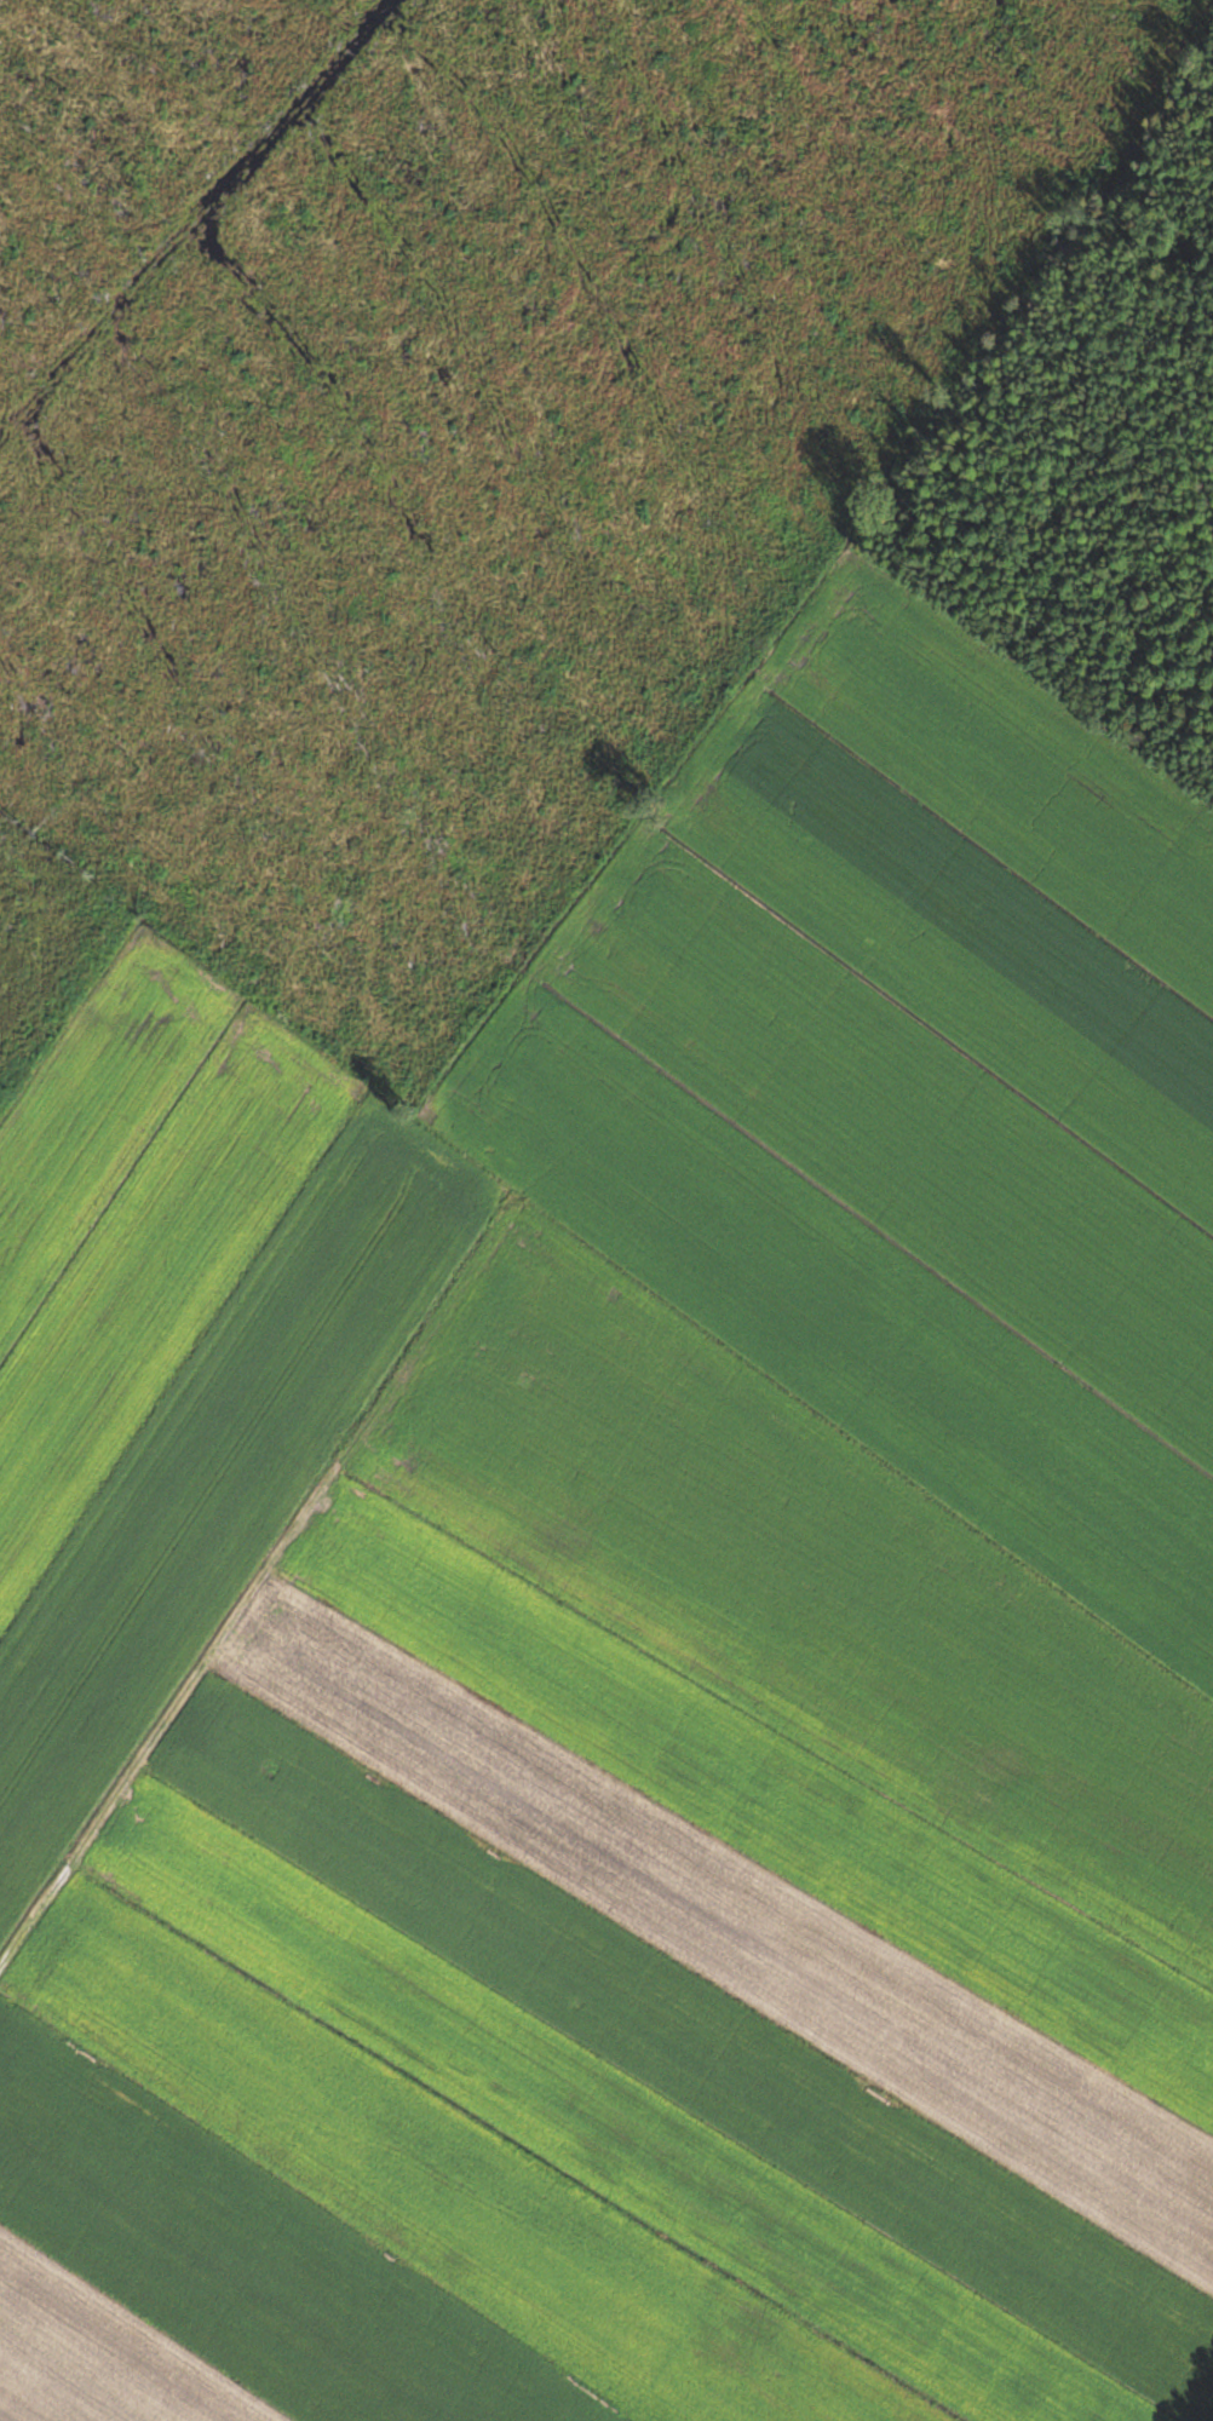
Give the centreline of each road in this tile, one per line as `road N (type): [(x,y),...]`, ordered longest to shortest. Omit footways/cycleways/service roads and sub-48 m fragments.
road 1 (residential): [(0,1980),(70,1875)]

